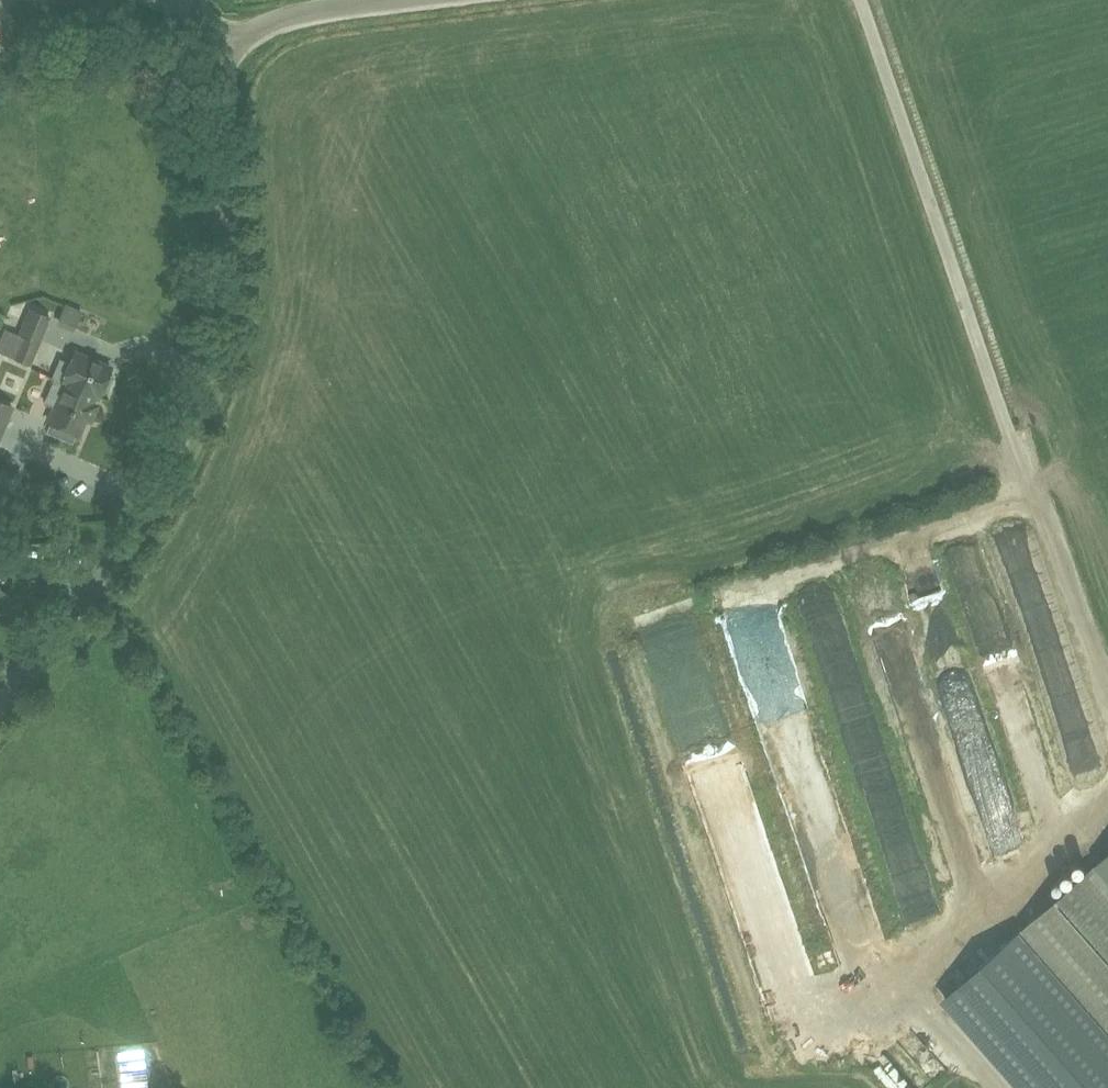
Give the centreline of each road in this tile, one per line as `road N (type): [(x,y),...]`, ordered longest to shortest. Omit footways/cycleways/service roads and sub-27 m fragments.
road 1 (tertiary): [(0,701),(111,562),(195,402),(224,282),(214,97),(233,47)]
road 2 (unclassified): [(1094,677),(861,0)]
road 3 (tertiary): [(233,47),(282,18),(394,0)]

